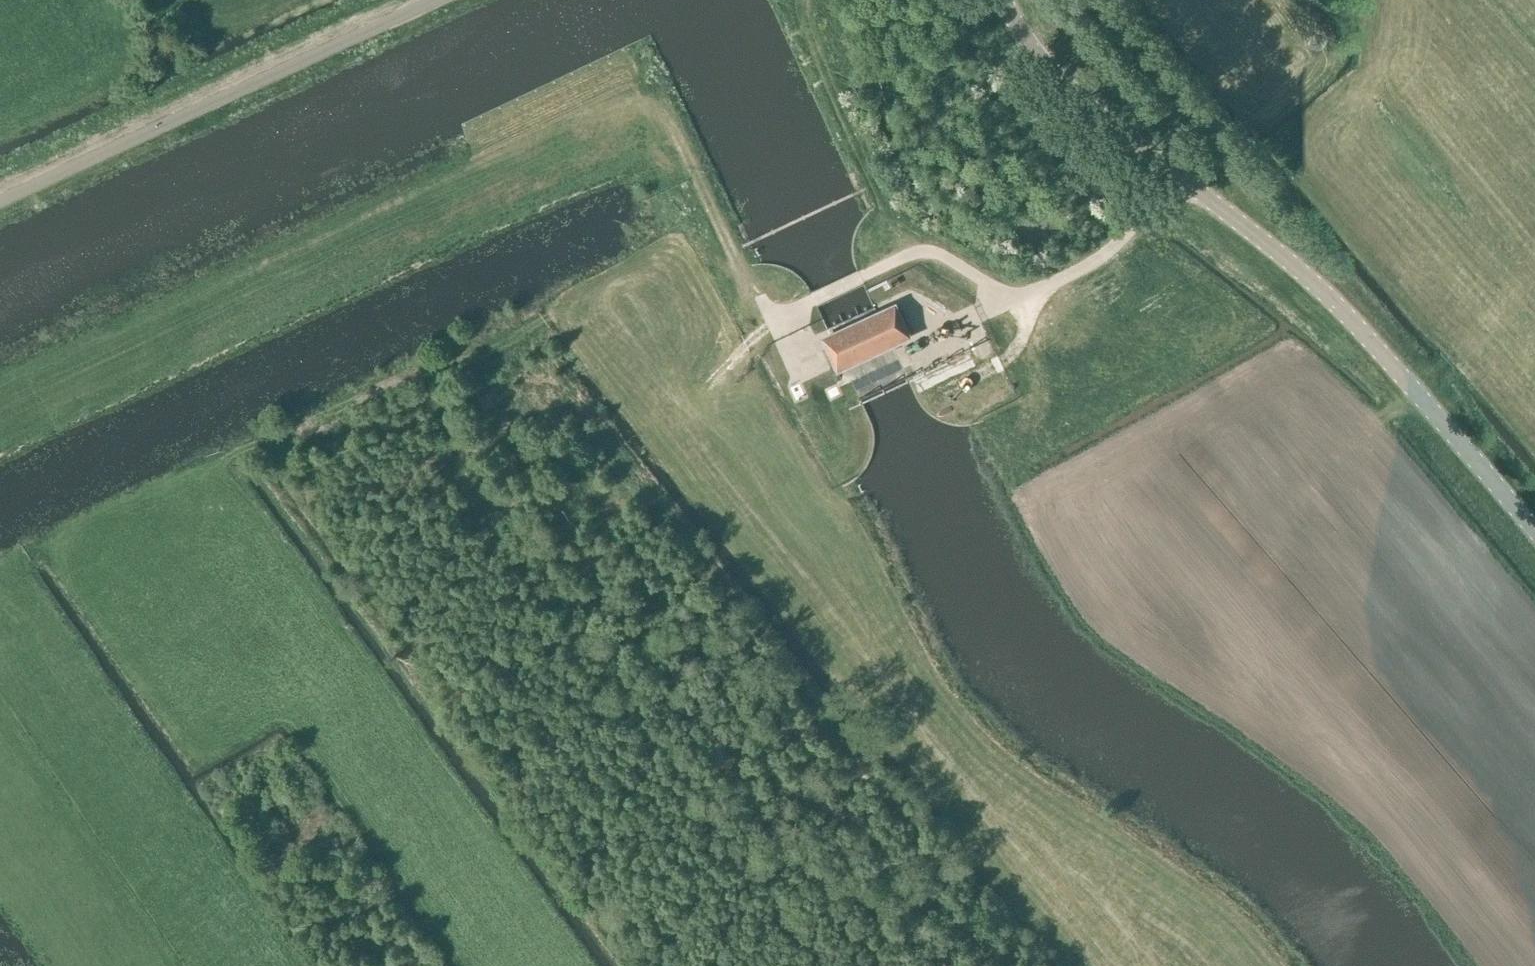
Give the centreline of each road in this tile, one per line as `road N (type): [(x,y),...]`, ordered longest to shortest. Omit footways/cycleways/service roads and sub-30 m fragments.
road 1 (unclassified): [(1534,549),(1321,301),(1045,88),(1000,0)]
road 2 (unclassified): [(0,212),(455,0)]

